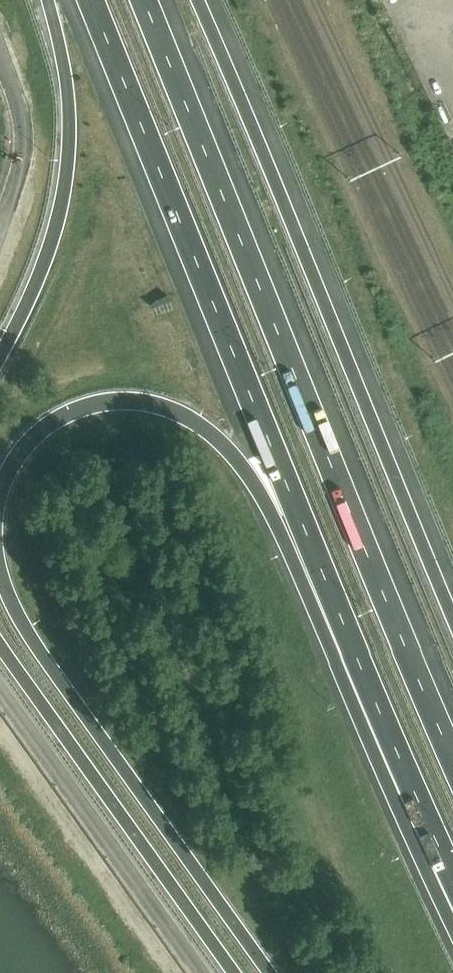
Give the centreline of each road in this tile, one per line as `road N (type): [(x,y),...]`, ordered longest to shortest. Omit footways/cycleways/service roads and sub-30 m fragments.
road 1 (motorway): [(452,748),(144,0)]
road 2 (motorway): [(86,0),(361,668)]
road 3 (motorway): [(452,615),(199,0)]
road 4 (motorway): [(0,489),(12,456),(39,430),(81,407),(122,400),(163,405),(199,423),(240,462),(361,668)]
road 5 (motorway): [(271,972),(35,643),(0,566)]
road 6 (motorway): [(0,640),(236,972)]
road 7 (motorway): [(50,0),(68,92),(68,172),(46,261),(0,355)]
road 8 (unclassified): [(198,972),(0,696)]
road 9 (motorway): [(361,668),(452,876)]
road 10 (unclassified): [(0,230),(19,137),(0,55)]

